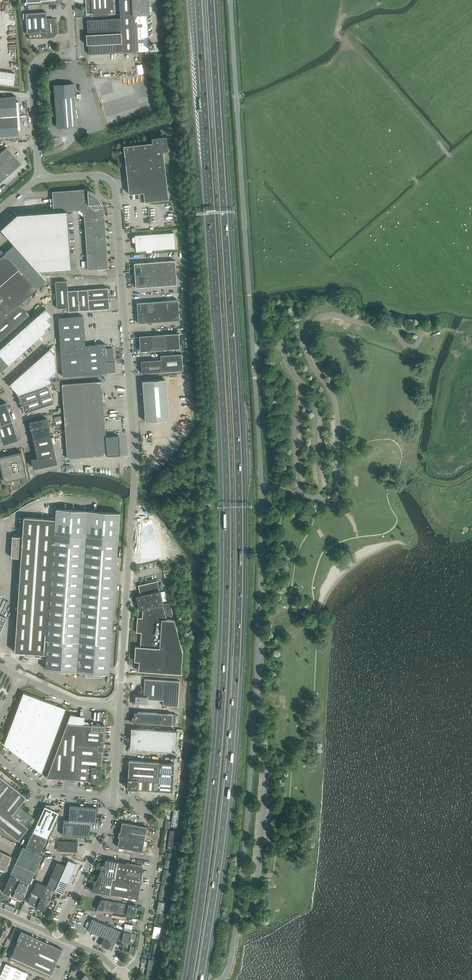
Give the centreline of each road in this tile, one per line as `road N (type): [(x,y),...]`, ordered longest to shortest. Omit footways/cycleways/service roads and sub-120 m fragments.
road 1 (motorway): [(200,979),(228,780),(239,576),(211,0)]
road 2 (motorway): [(196,0),(225,585),(214,779),(188,979)]
road 3 (unclassified): [(219,979),(229,968),(247,836),(261,485)]
road 4 (unclassified): [(252,348),(230,0)]
road 5 (unclassified): [(120,706),(135,467)]
road 6 (unclassified): [(122,976),(139,954),(163,822),(114,797)]
road 7 (track): [(344,13),(334,32),(346,43),(336,63),(248,106),(250,137)]
road 8 (unclassified): [(37,142),(31,74),(42,58),(72,50),(70,0)]
road 9 (unclassified): [(56,936),(114,797)]
road 10 (unclassified): [(43,178),(109,179),(121,260)]
road 11 (residential): [(126,327),(183,323),(181,296),(124,300)]
road 12 (residential): [(121,260),(179,260),(178,288),(123,292)]
road 13 (unclassified): [(261,485),(252,348)]
road 14 (unclassified): [(114,797),(40,790),(0,759)]

